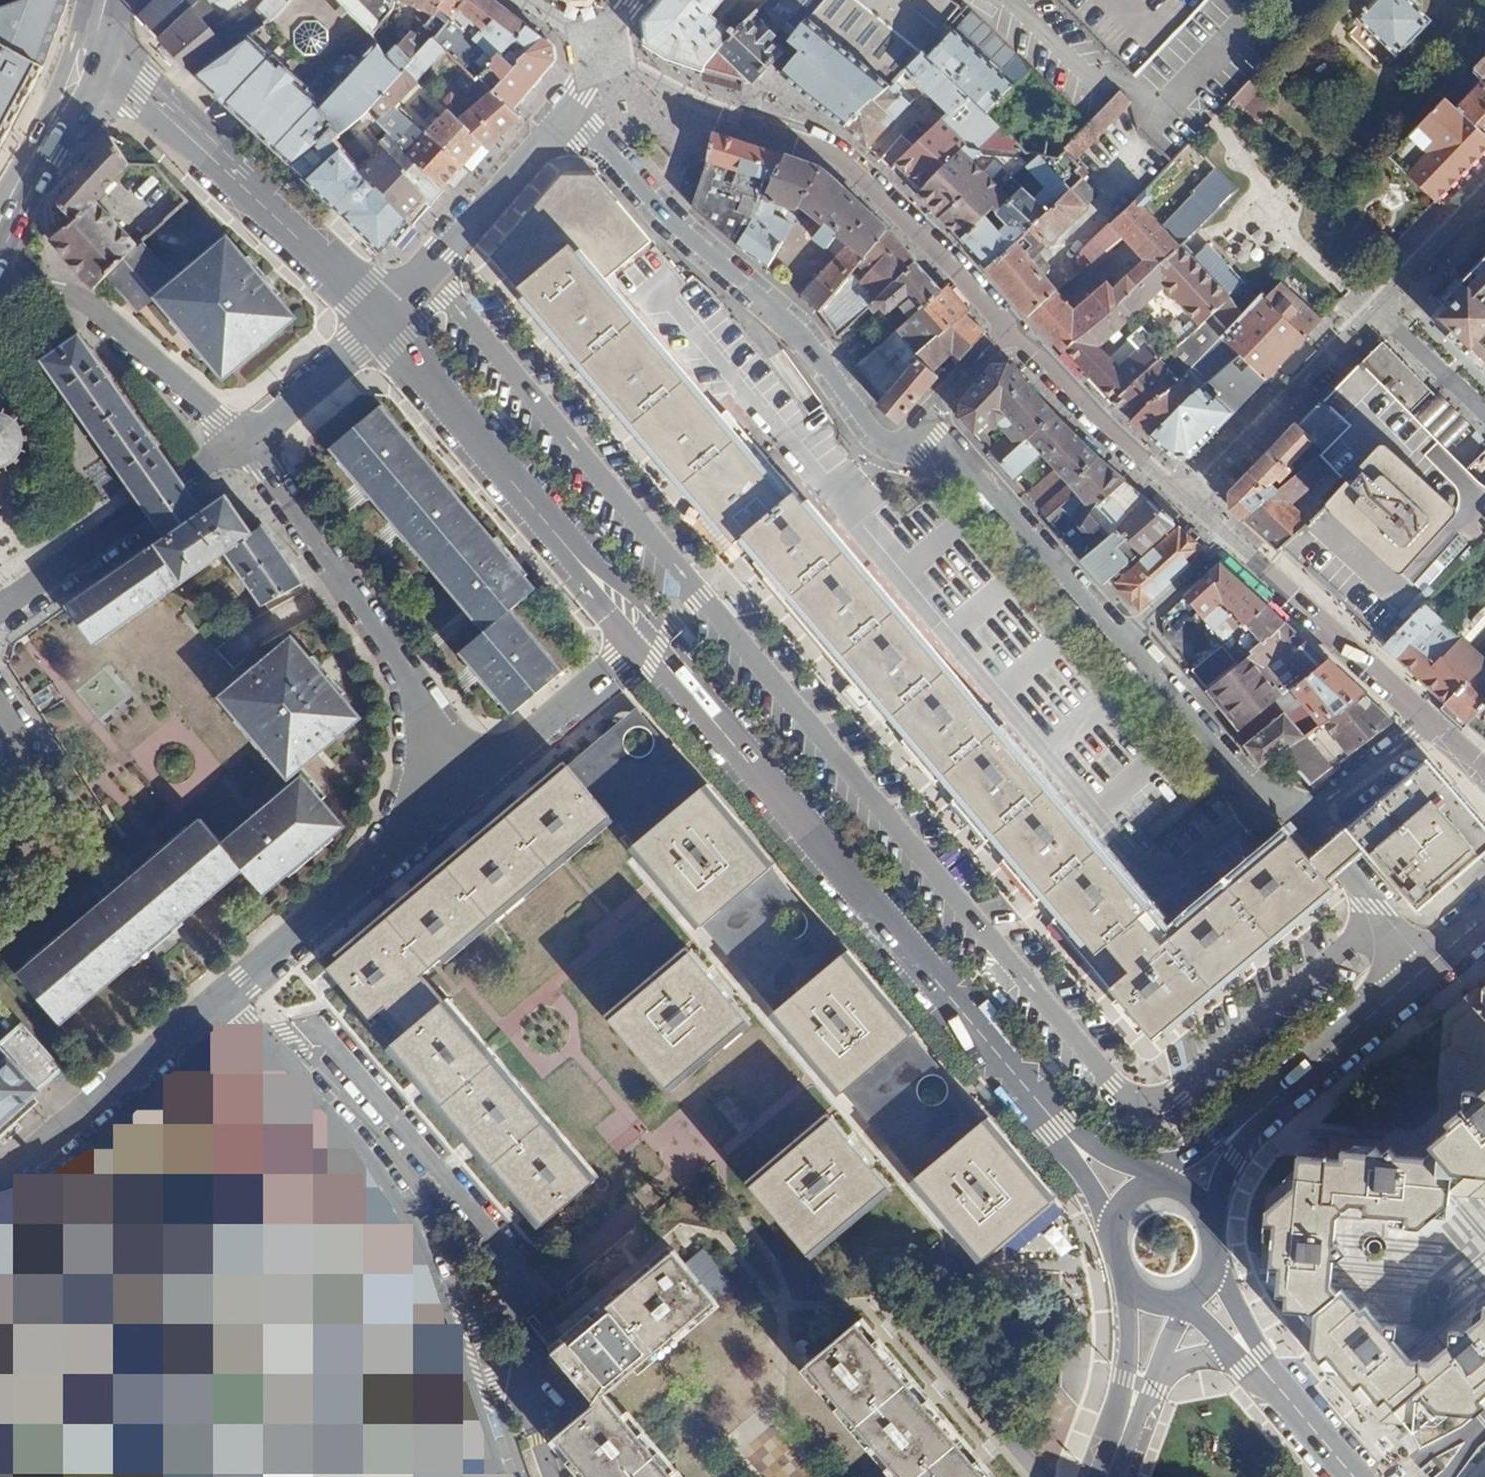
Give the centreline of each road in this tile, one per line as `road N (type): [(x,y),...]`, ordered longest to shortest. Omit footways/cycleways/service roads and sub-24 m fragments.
road 1 (tertiary): [(653,642),(1057,1124)]
road 2 (residential): [(500,1476),(405,1211),(224,1003)]
road 3 (residential): [(1307,815),(1237,779),(971,473),(919,435)]
road 4 (residential): [(919,435),(885,451),(784,315),(668,219),(566,114)]
road 5 (residential): [(605,47),(702,106),(812,144),(844,164),(1011,329)]
road 6 (tertiary): [(383,321),(653,642)]
road 7 (residential): [(478,789),(246,444)]
road 8 (tertiary): [(383,321),(148,100),(85,58)]
road 9 (residential): [(478,789),(224,1003)]
road 10 (residential): [(1185,505),(1428,723)]
road 11 (residential): [(0,281),(83,303),(246,444)]
road 12 (residential): [(0,609),(246,444)]
road 13 (residential): [(224,1003),(0,1179)]
road 14 (residential): [(566,114),(430,278),(383,321)]
road 15 (residential): [(1373,312),(1185,505)]
road 16 (residential): [(1011,329),(1185,505)]
road 17 (residential): [(653,642),(478,789)]
road 18 (tertiary): [(1254,1115),(1427,967)]
road 19 (primary): [(0,225),(38,167),(85,58)]
road 20 (residential): [(383,321),(246,444)]
road 21 (tertiary): [(1123,1278),(1131,1351),(1116,1454)]
road 22 (residential): [(1484,192),(1373,312)]
road 23 (residential): [(1428,723),(1307,815)]
road 24 (residential): [(1373,312),(1484,411)]
road 25 (residential): [(1011,329),(919,435)]
road 26 (tertiary): [(1270,1378),(1218,1255)]
road 27 (tertiary): [(1057,1124),(1113,1239)]
road 28 (tertiary): [(1352,1476),(1270,1378)]
road 29 (tertiary): [(1214,1227),(1224,1169),(1254,1115)]

